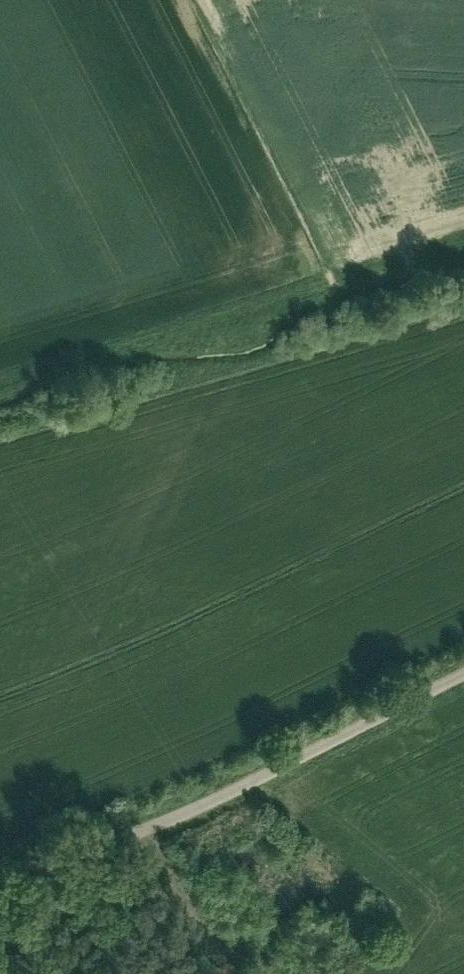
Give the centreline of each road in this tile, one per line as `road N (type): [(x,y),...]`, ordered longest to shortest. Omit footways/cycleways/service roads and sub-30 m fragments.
road 1 (residential): [(0,875),(102,848),(215,802),(463,676)]

